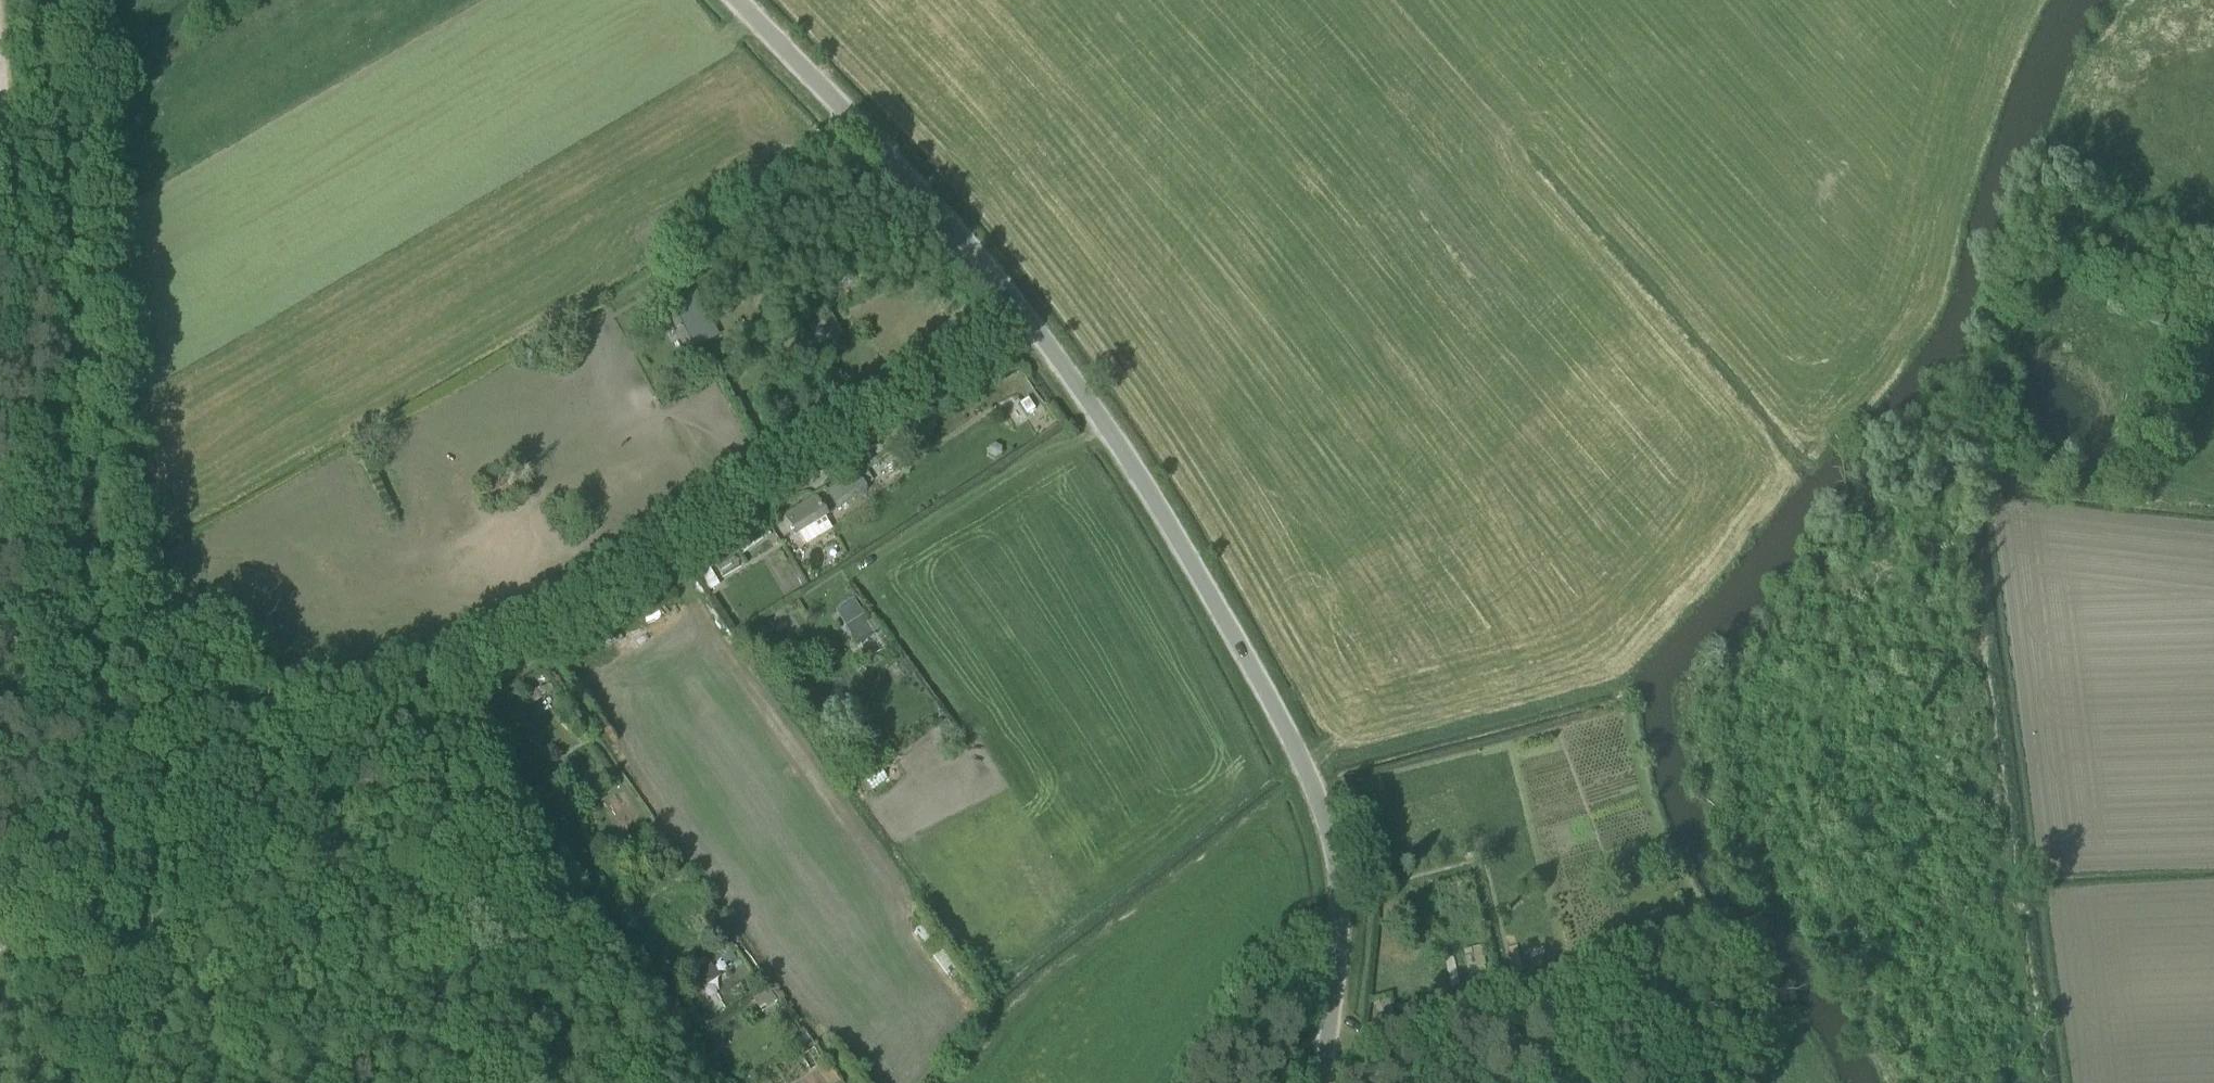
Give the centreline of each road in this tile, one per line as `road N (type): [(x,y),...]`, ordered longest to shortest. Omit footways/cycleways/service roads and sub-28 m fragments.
road 1 (residential): [(1315,1082),(1336,898),(1312,791),(1267,699),(1155,505),(1016,310),(731,0)]
road 2 (track): [(94,0),(108,80),(171,1082)]

